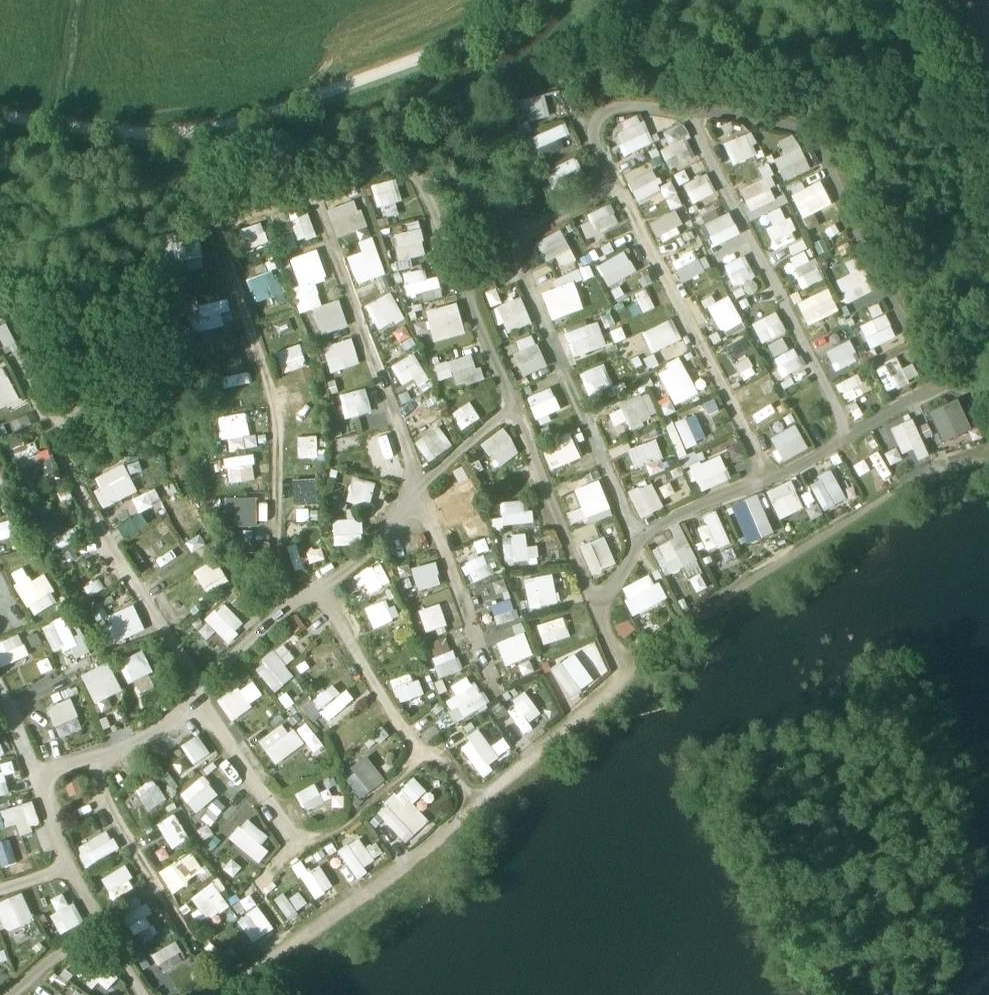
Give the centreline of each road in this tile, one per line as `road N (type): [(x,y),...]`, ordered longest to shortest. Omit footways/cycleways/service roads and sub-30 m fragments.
road 1 (track): [(0,114),(162,138),(213,135),(516,19),(533,0)]

